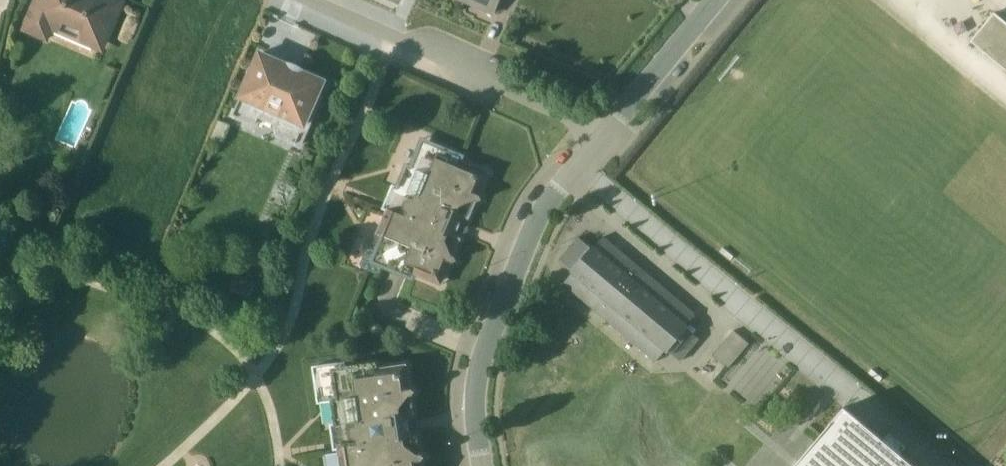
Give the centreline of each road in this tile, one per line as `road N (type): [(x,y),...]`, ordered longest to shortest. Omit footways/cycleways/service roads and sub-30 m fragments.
road 1 (residential): [(715,0),(531,230),(477,371),(482,465)]
road 2 (residential): [(306,0),(476,73)]

